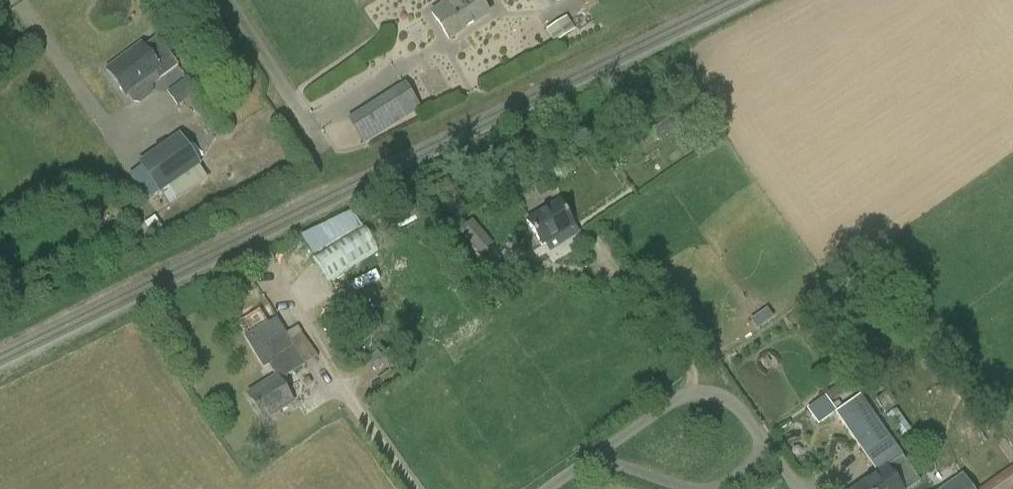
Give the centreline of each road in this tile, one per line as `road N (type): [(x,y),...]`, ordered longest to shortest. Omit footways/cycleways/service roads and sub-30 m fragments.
road 1 (unclassified): [(606,450),(676,398),(702,391),(734,403),(772,459)]
road 2 (unclassified): [(606,450),(684,488),(719,484),(772,459)]

